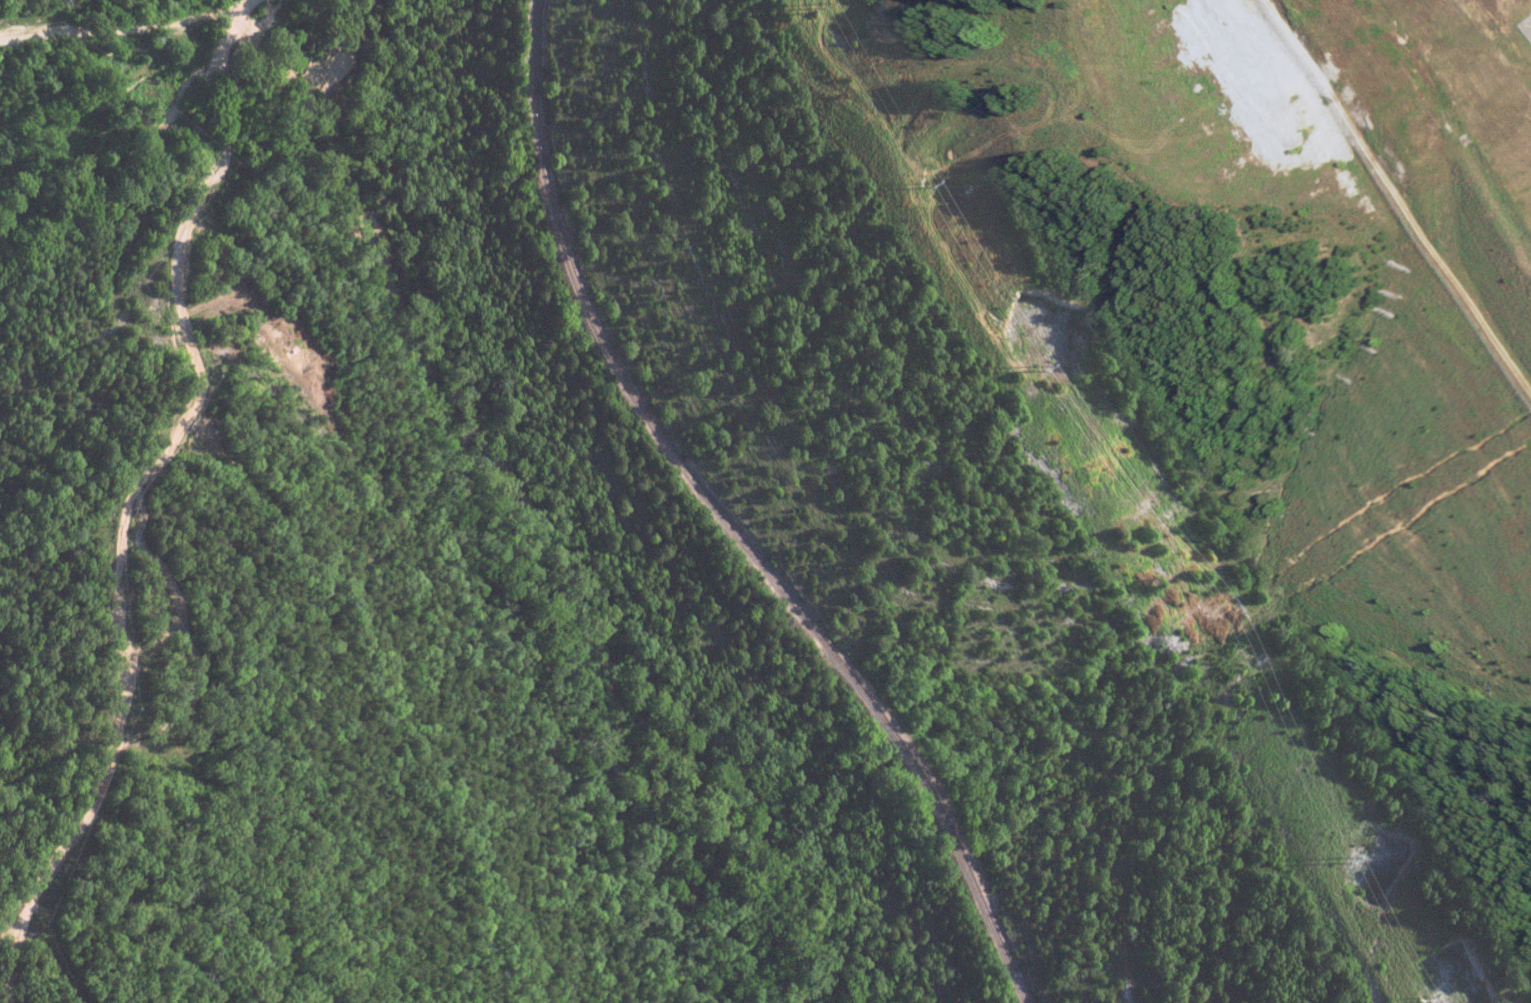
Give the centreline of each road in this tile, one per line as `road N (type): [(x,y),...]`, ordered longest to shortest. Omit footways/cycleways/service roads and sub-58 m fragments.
road 1 (residential): [(19,1002),(16,962),(34,905),(102,795),(118,739),(131,680),(129,557),(140,497),(204,395),(186,328),(183,276),(235,101),(223,54),(185,30),(0,35)]

